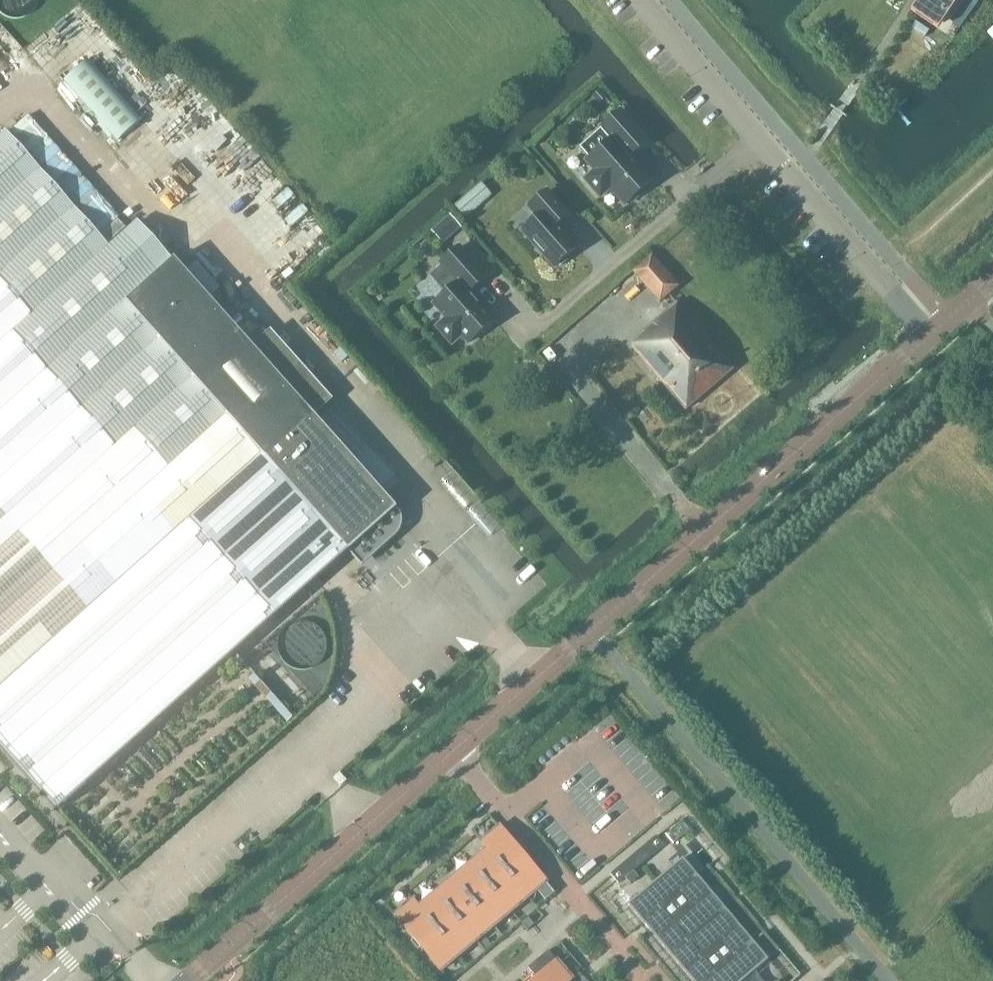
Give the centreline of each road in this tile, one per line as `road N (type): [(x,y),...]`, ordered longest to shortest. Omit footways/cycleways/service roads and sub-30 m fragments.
road 1 (unclassified): [(452,753),(930,334)]
road 2 (unclassified): [(187,980),(452,753)]
road 3 (residential): [(762,140),(527,340)]
road 4 (unclassified): [(930,334),(762,140)]
road 5 (unclassified): [(762,140),(642,0)]

